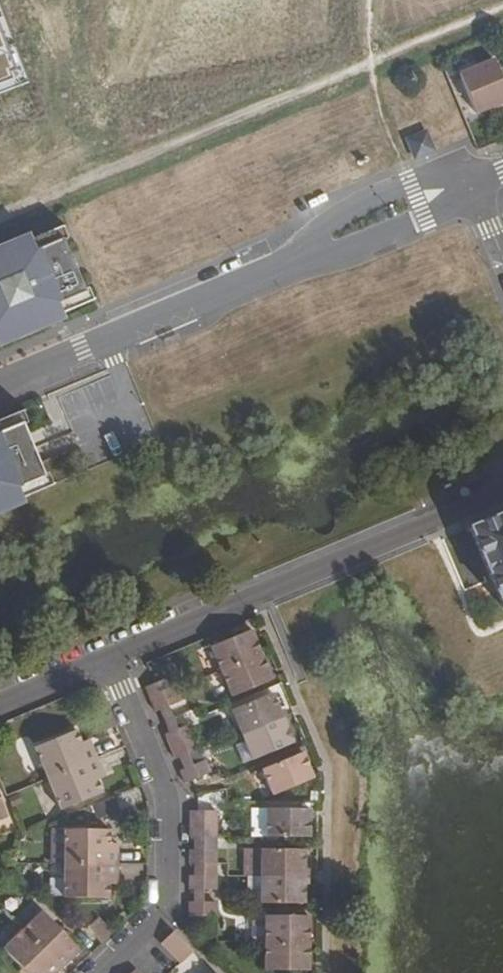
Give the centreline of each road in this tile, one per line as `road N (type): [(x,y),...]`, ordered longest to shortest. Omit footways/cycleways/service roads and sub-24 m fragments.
road 1 (track): [(502,8),(0,217)]
road 2 (residential): [(0,382),(294,264),(380,214),(470,178)]
road 3 (residential): [(502,494),(108,659)]
road 4 (residential): [(108,659),(167,791),(170,890),(165,910),(101,972)]

